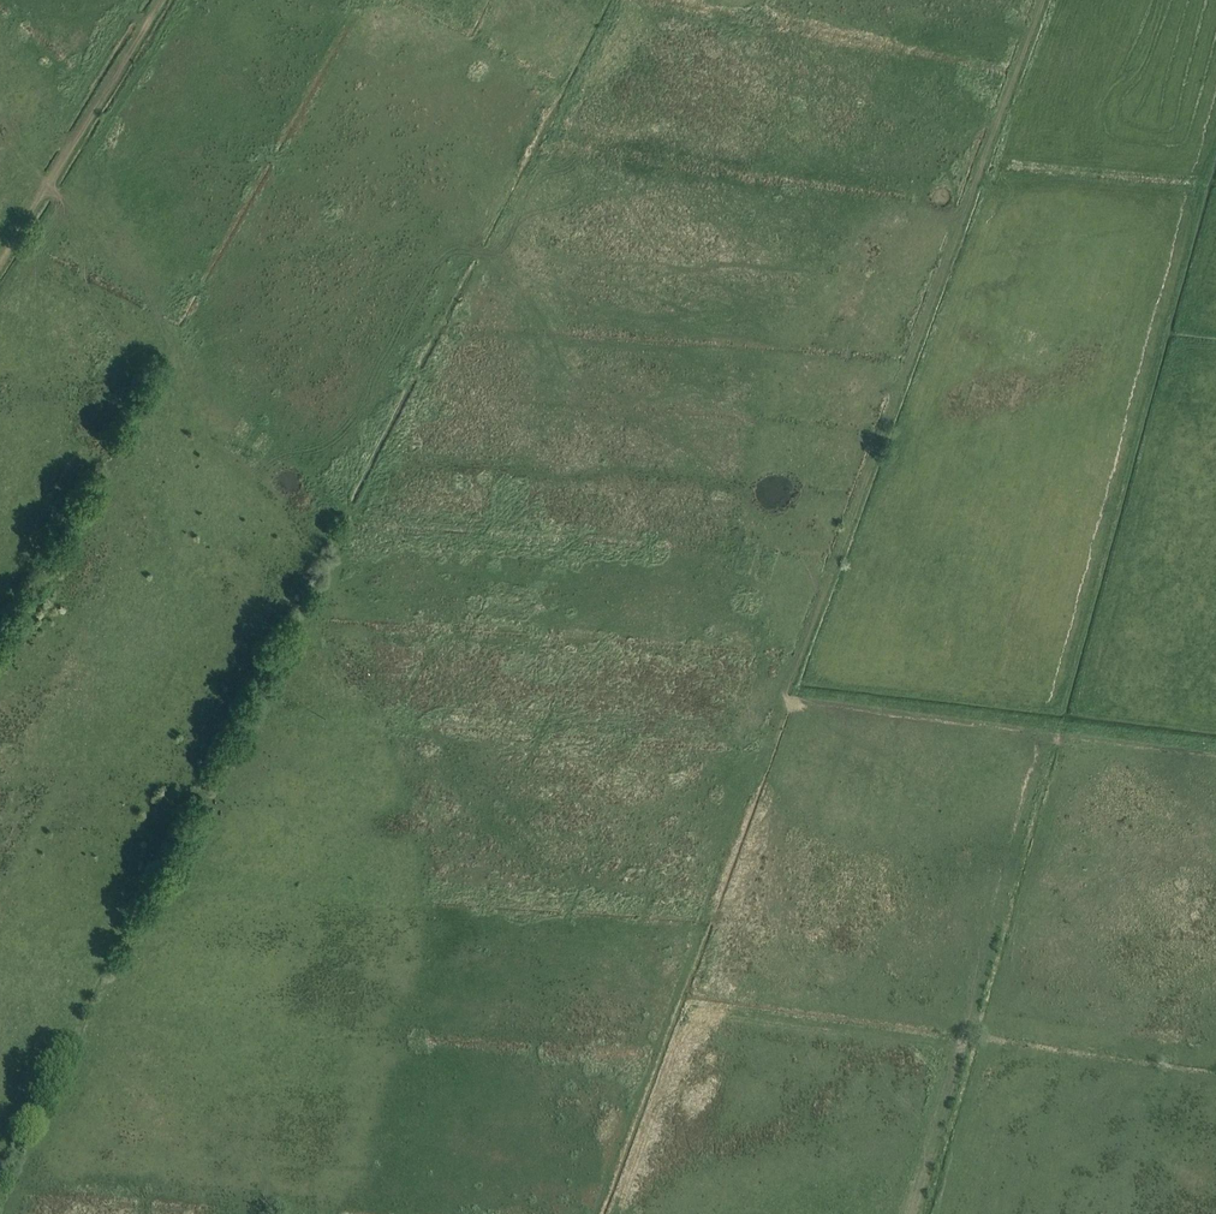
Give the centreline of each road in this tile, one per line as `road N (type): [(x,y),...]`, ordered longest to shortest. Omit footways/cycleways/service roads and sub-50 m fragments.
road 1 (track): [(594,1213),(1042,0)]
road 2 (track): [(162,0),(0,264)]

